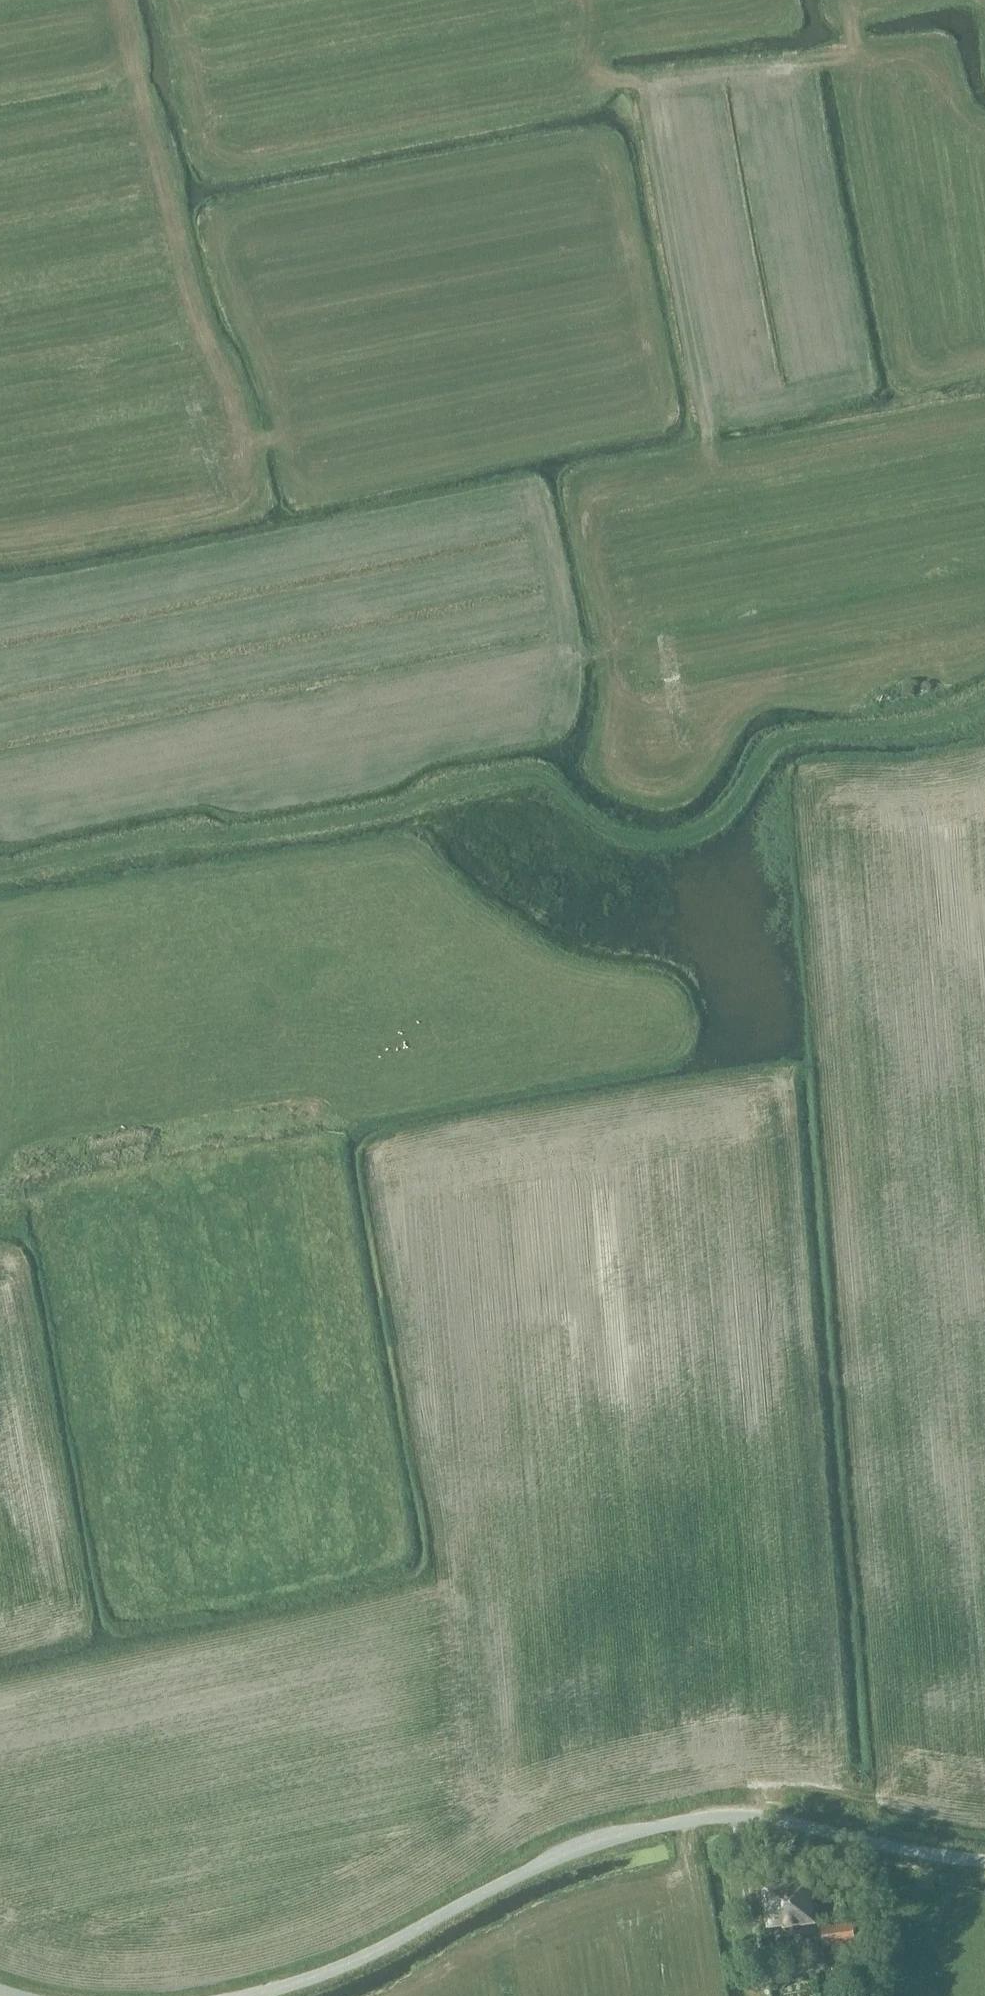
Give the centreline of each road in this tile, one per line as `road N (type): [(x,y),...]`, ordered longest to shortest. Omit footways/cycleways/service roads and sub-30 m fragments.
road 1 (track): [(0,873),(149,842),(318,823),(523,775),(549,780),(611,832),(683,838),(719,819),(765,754),(783,741),(927,724),(984,704)]
road 2 (unclassified): [(250,1995),(368,1956),(529,1871),(669,1825),(754,1817),(984,1862)]
road 3 (residential): [(210,620),(123,151),(103,131),(0,150)]
road 4 (residential): [(724,578),(638,95)]
road 5 (residential): [(364,595),(299,202),(302,158)]
road 6 (residential): [(724,578),(375,646)]
road 7 (residential): [(984,35),(638,95)]
road 8 (residential): [(638,95),(302,158)]
road 9 (residential): [(984,528),(724,578)]
road 10 (residential): [(0,659),(210,620)]
road 11 (residential): [(302,158),(302,102),(278,0)]
road 12 (residential): [(210,620),(364,595)]
road 13 (residential): [(400,771),(375,646)]

